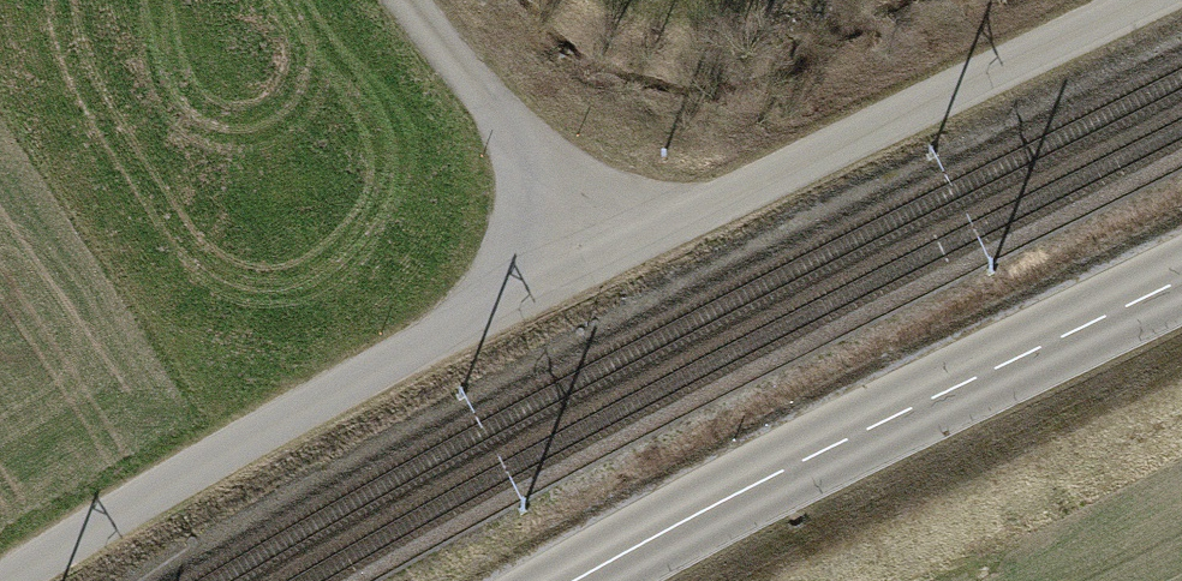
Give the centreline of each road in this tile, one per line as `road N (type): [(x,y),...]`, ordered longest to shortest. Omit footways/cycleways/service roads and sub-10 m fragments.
road 1 (unclassified): [(6,580),(231,447),(602,260)]
road 2 (tertiary): [(1181,279),(781,471),(578,580)]
road 3 (unclassified): [(602,260),(1147,0)]
road 4 (unclassified): [(602,260),(422,0)]

